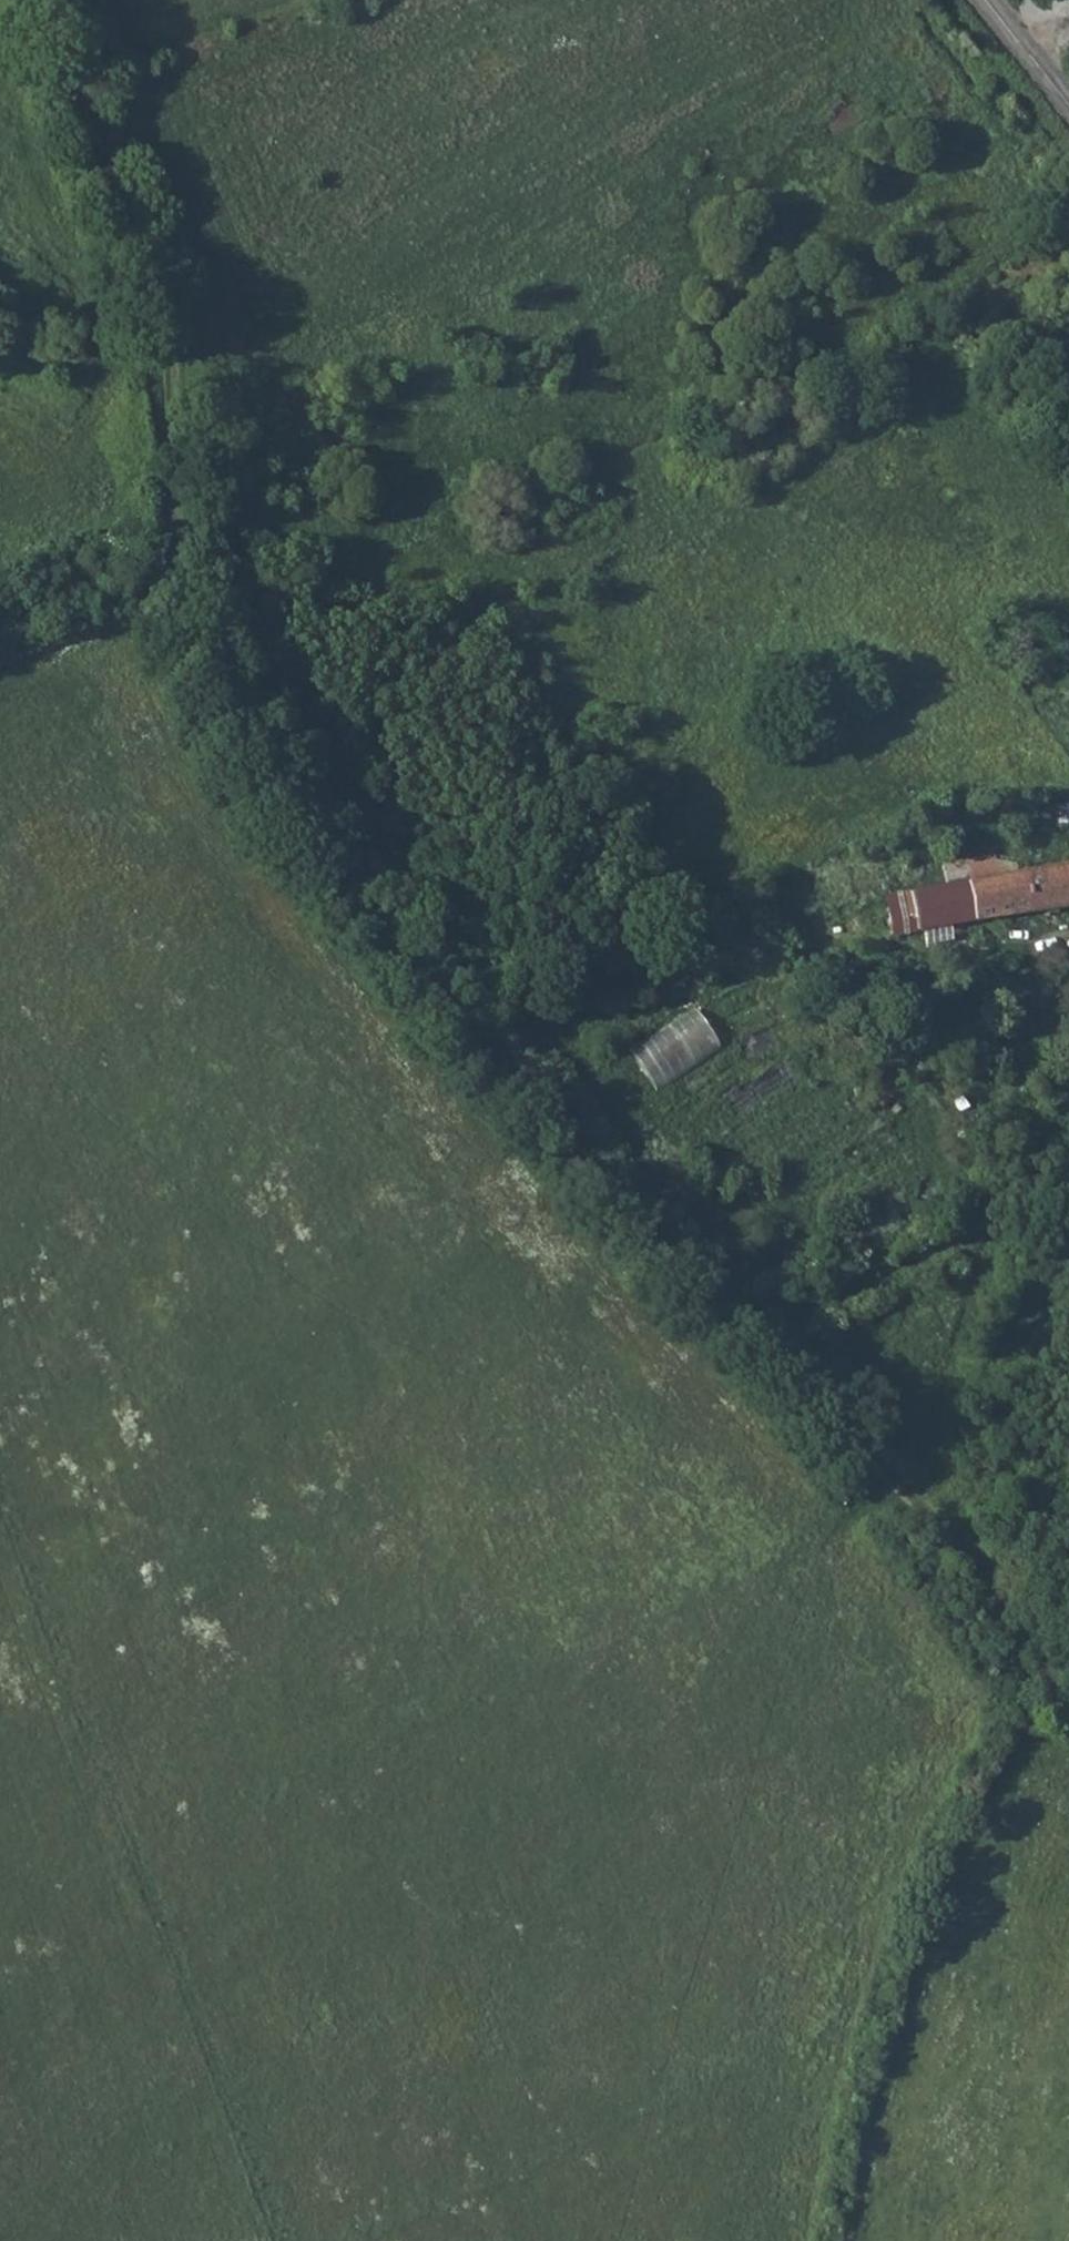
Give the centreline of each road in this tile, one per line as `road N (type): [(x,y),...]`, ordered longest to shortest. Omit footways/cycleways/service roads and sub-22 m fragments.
road 1 (track): [(51,0),(94,174),(156,328),(175,583),(243,737),(872,1479),(971,1550),(1068,1701)]
road 2 (track): [(1068,1096),(887,1292),(782,1371)]
road 3 (unclassified): [(1068,1066),(1045,1020),(1031,962),(1049,938),(1068,941)]
road 4 (tertiary): [(1068,116),(978,0)]

